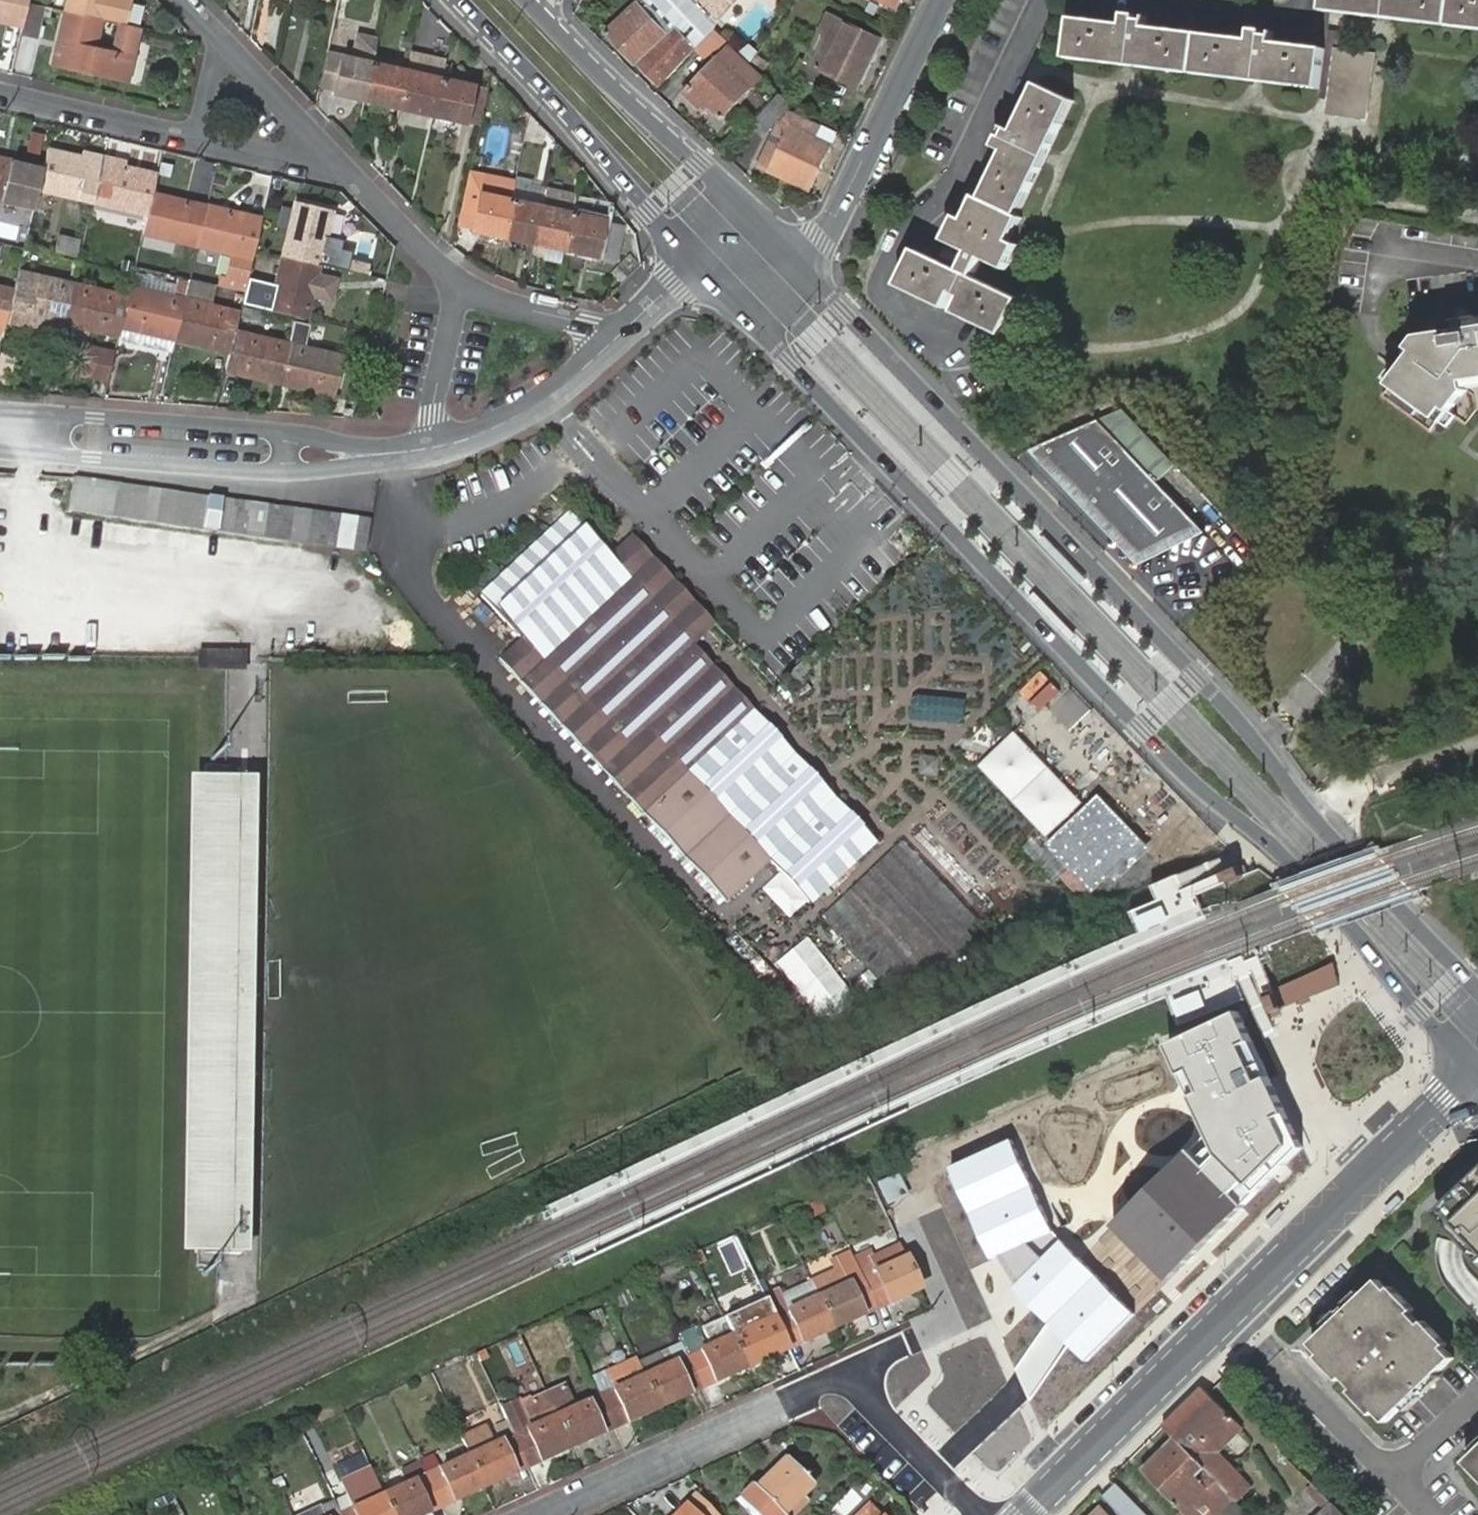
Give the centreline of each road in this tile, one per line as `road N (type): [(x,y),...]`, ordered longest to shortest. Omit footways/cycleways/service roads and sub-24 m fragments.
road 1 (secondary): [(744,315),(1141,730),(1348,924),(1472,1074)]
road 2 (secondary): [(1477,992),(1303,806),(1197,677),(799,263)]
road 3 (residential): [(1029,1514),(1472,1074)]
road 4 (secondary): [(459,0),(695,263)]
road 5 (residential): [(543,1514),(849,1373)]
road 6 (secondary): [(749,212),(530,4)]
road 7 (residential): [(940,0),(836,216),(799,263)]
road 8 (residential): [(26,452),(286,471)]
road 9 (residential): [(282,431),(27,413)]
road 10 (residential): [(431,450),(470,439),(549,398),(609,345)]
road 11 (residential): [(0,93),(196,138)]
road 12 (residential): [(1057,1337),(1024,1383),(938,1469)]
road 13 (residential): [(219,46),(345,169)]
road 14 (residential): [(345,169),(460,288)]
road 15 (residential): [(460,288),(431,450)]
road 16 (residential): [(460,288),(584,322),(609,345)]
road 17 (residential): [(196,138),(345,169)]
road 18 (residential): [(849,1373),(938,1469)]

